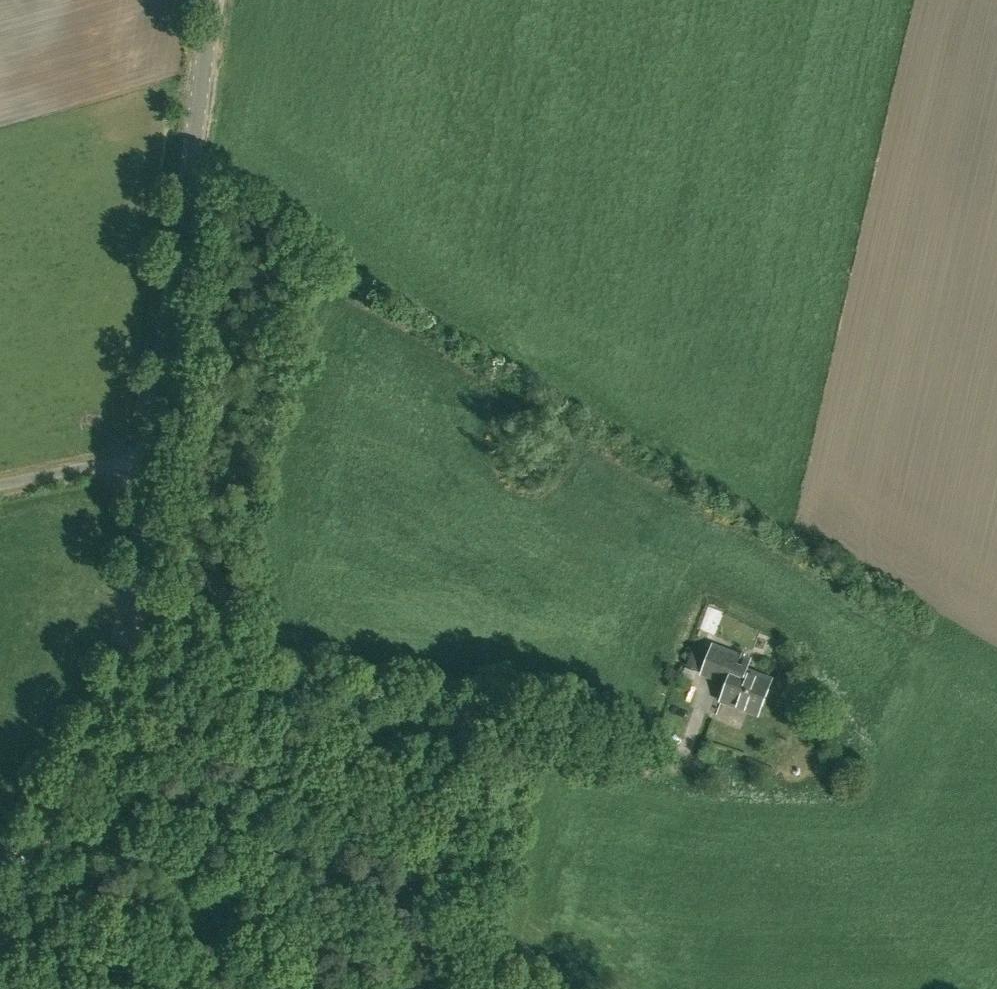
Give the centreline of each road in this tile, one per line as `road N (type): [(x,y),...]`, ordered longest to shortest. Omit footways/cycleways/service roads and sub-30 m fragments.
road 1 (tertiary): [(0,894),(98,708),(123,637),(212,0)]

